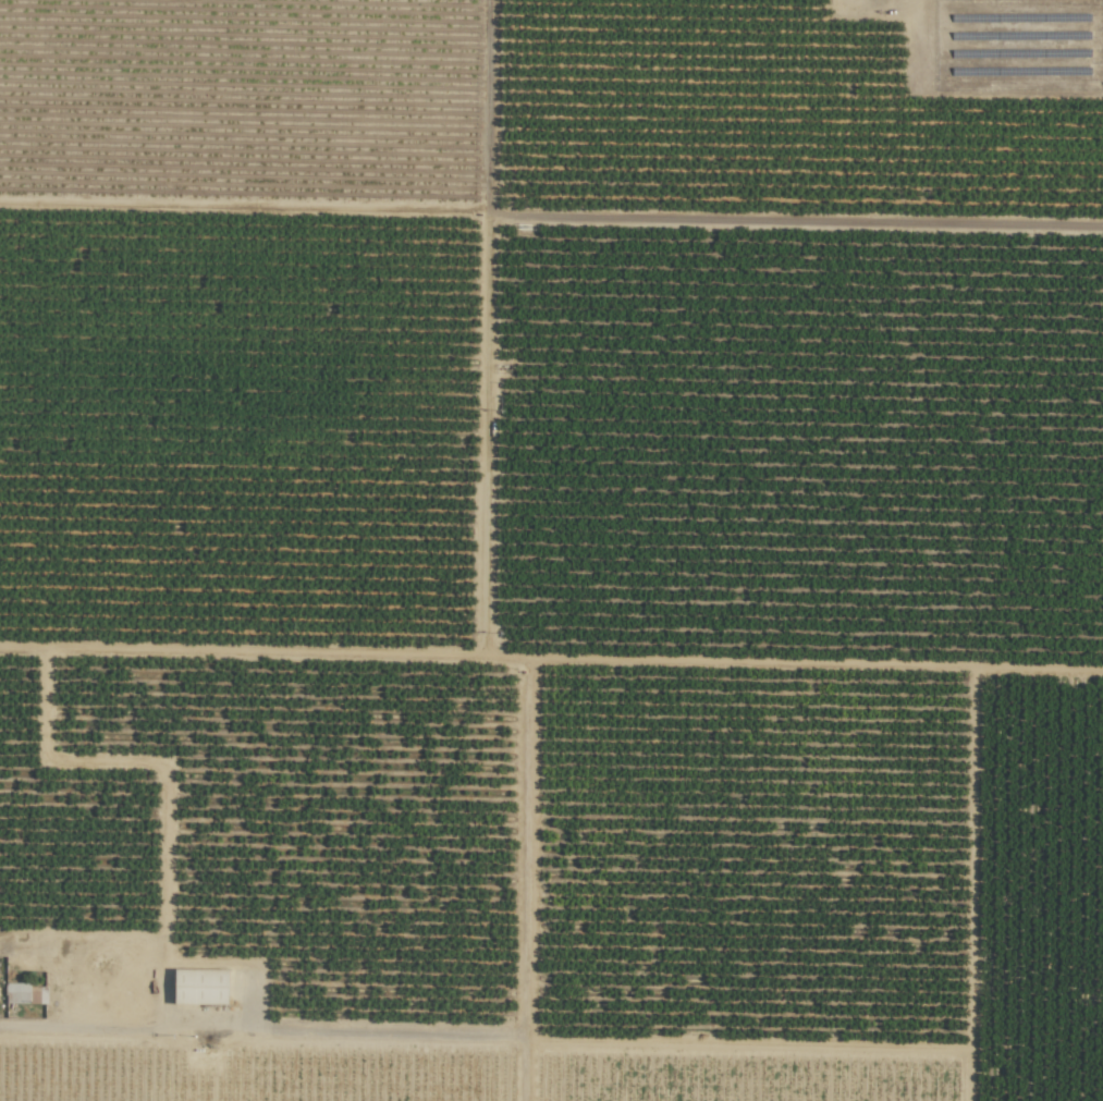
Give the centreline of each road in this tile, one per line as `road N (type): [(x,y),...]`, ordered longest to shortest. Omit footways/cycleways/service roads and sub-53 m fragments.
road 1 (track): [(0,642),(29,643),(53,657),(54,753),(164,761),(174,773),(172,1025),(0,1024)]

